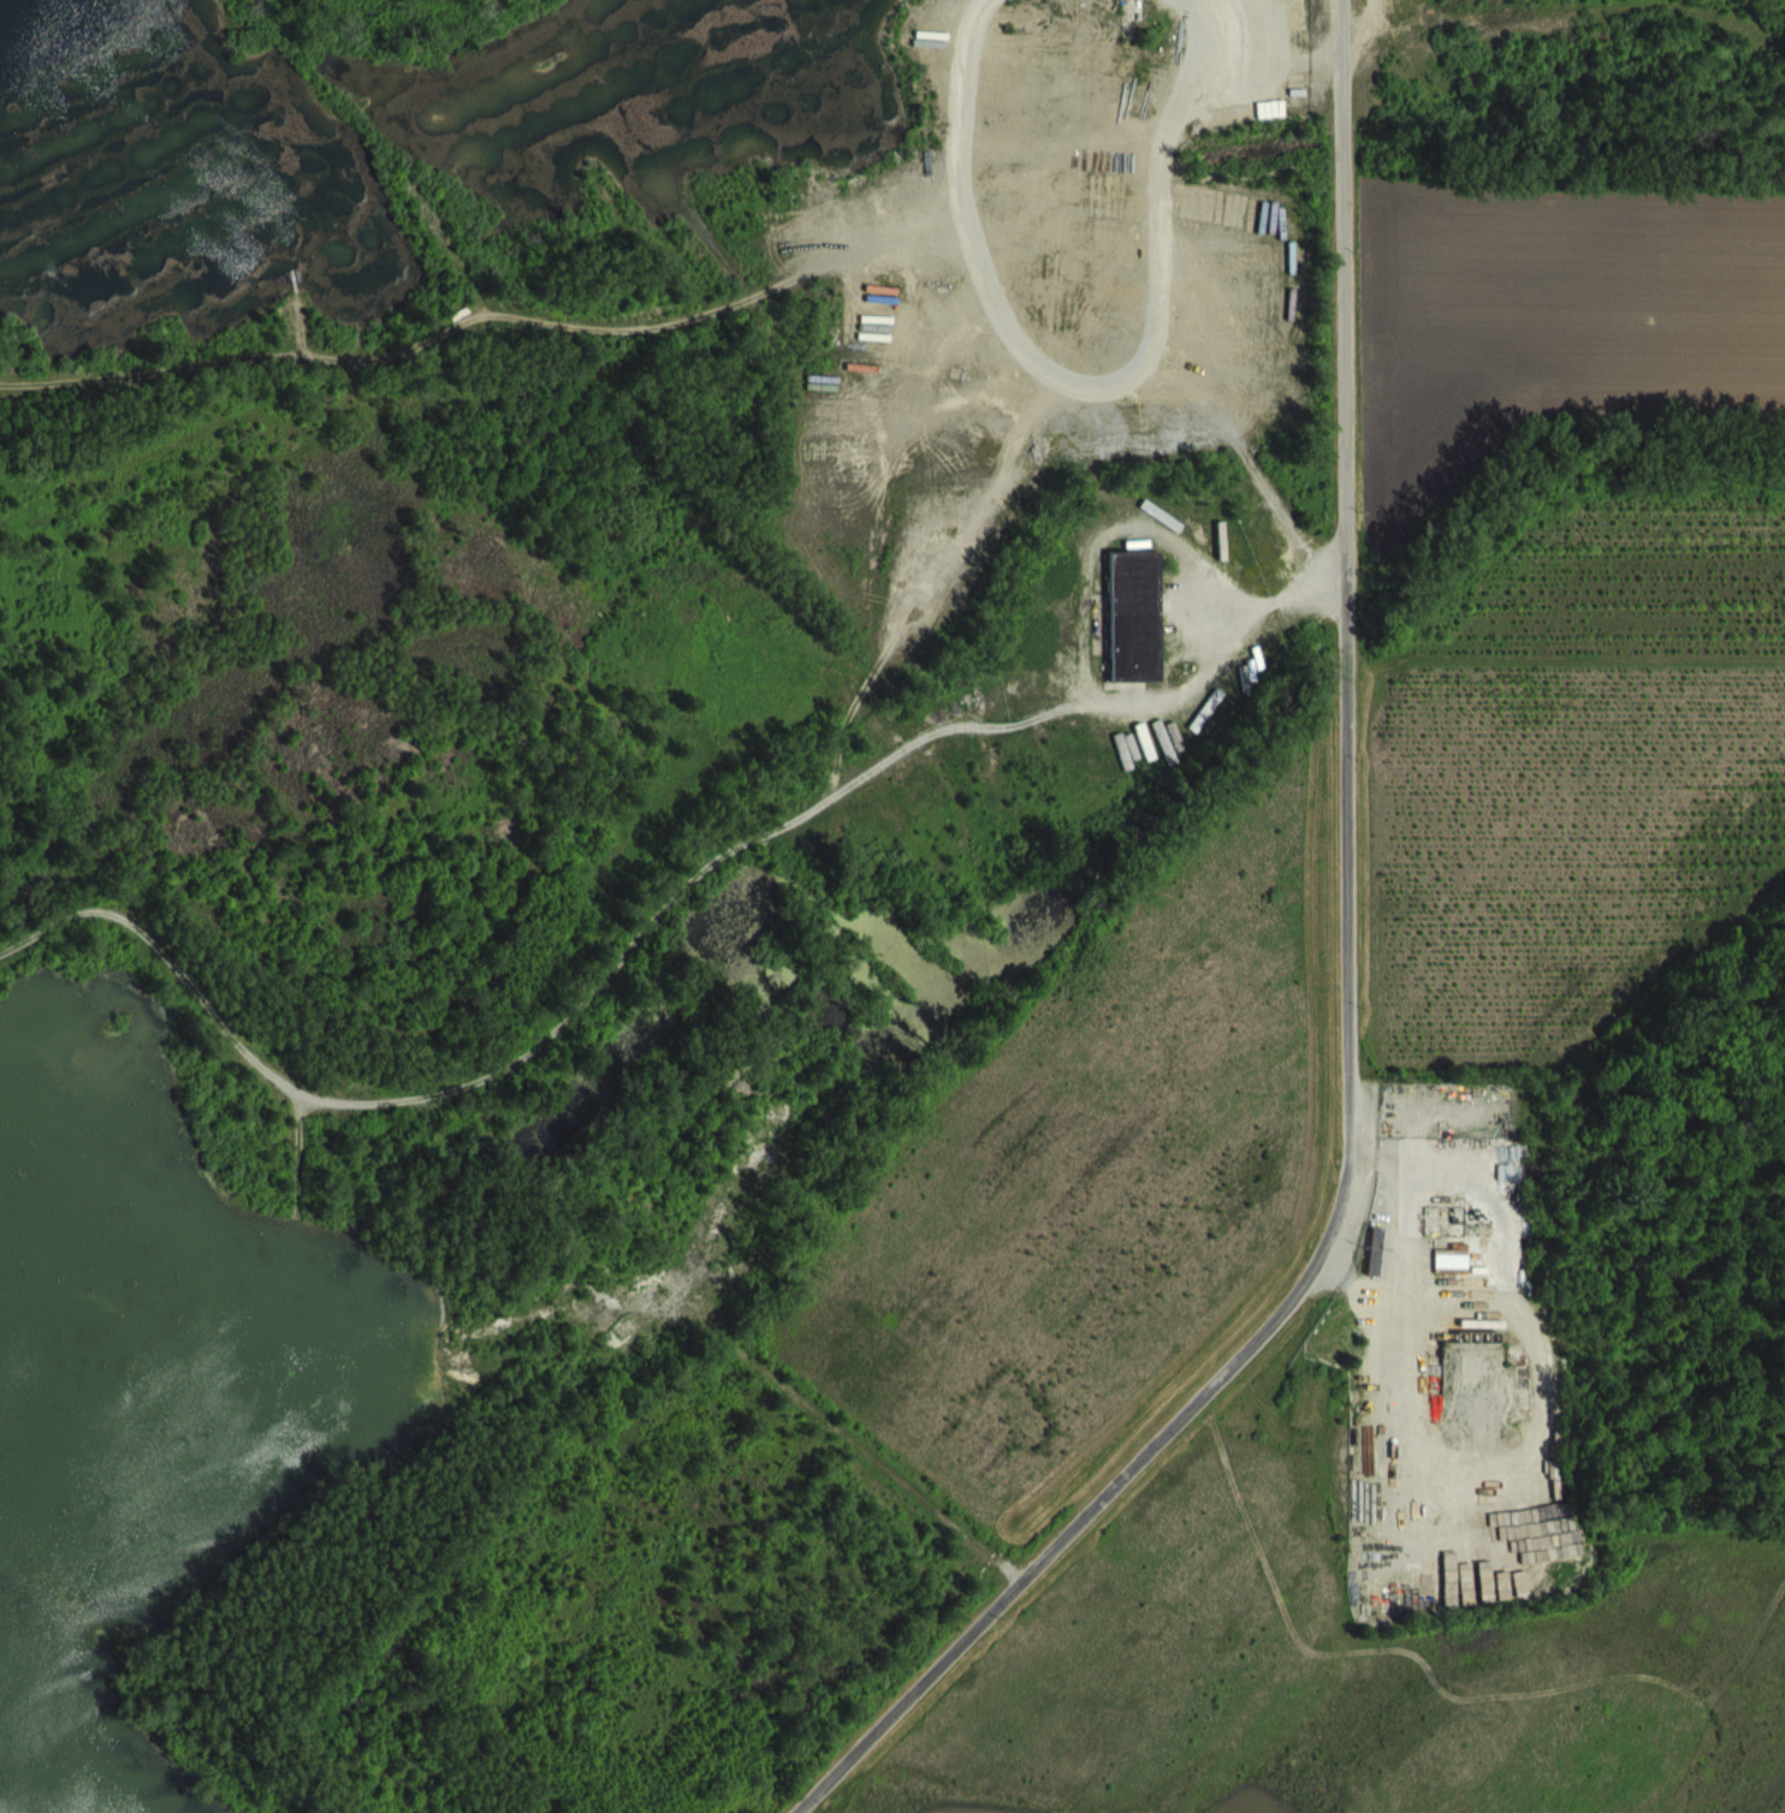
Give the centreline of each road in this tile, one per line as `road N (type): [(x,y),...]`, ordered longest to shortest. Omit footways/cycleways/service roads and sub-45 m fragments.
road 1 (secondary): [(1332,1246),(1345,1193),(1346,440)]
road 2 (residential): [(1332,1246),(1267,1327),(797,1812)]
road 3 (secondary): [(1346,440),(1342,0)]
road 4 (residential): [(1332,1246),(1406,1391)]

